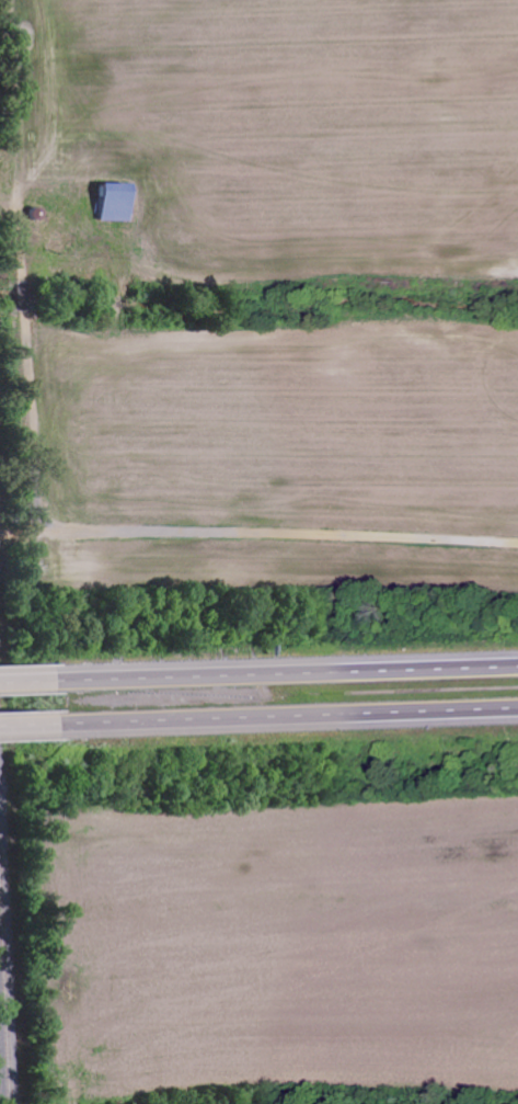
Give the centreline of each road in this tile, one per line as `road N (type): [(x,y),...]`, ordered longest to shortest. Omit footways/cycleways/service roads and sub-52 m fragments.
road 1 (residential): [(45,503),(468,314),(486,287),(517,285)]
road 2 (motorway): [(517,664),(60,680)]
road 3 (motorway): [(62,722),(517,710)]
road 4 (residential): [(27,534),(45,503),(65,303),(56,268)]

